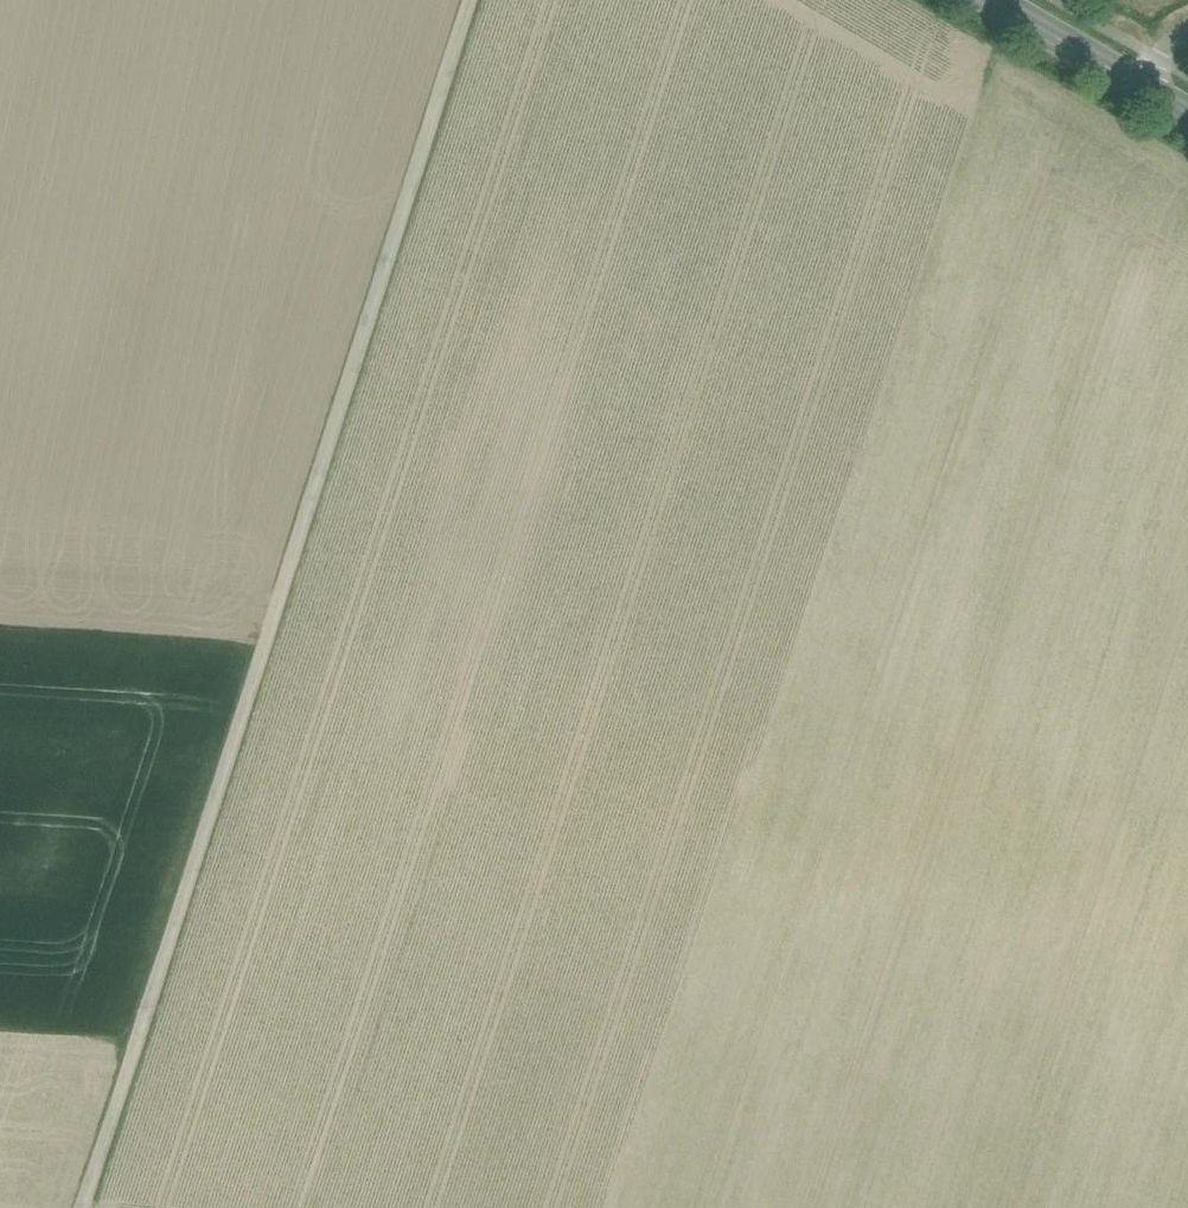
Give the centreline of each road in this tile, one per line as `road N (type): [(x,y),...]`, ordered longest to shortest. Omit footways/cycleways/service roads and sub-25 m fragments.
road 1 (track): [(83,1207),(475,0)]
road 2 (secondary): [(992,0),(1187,106)]

